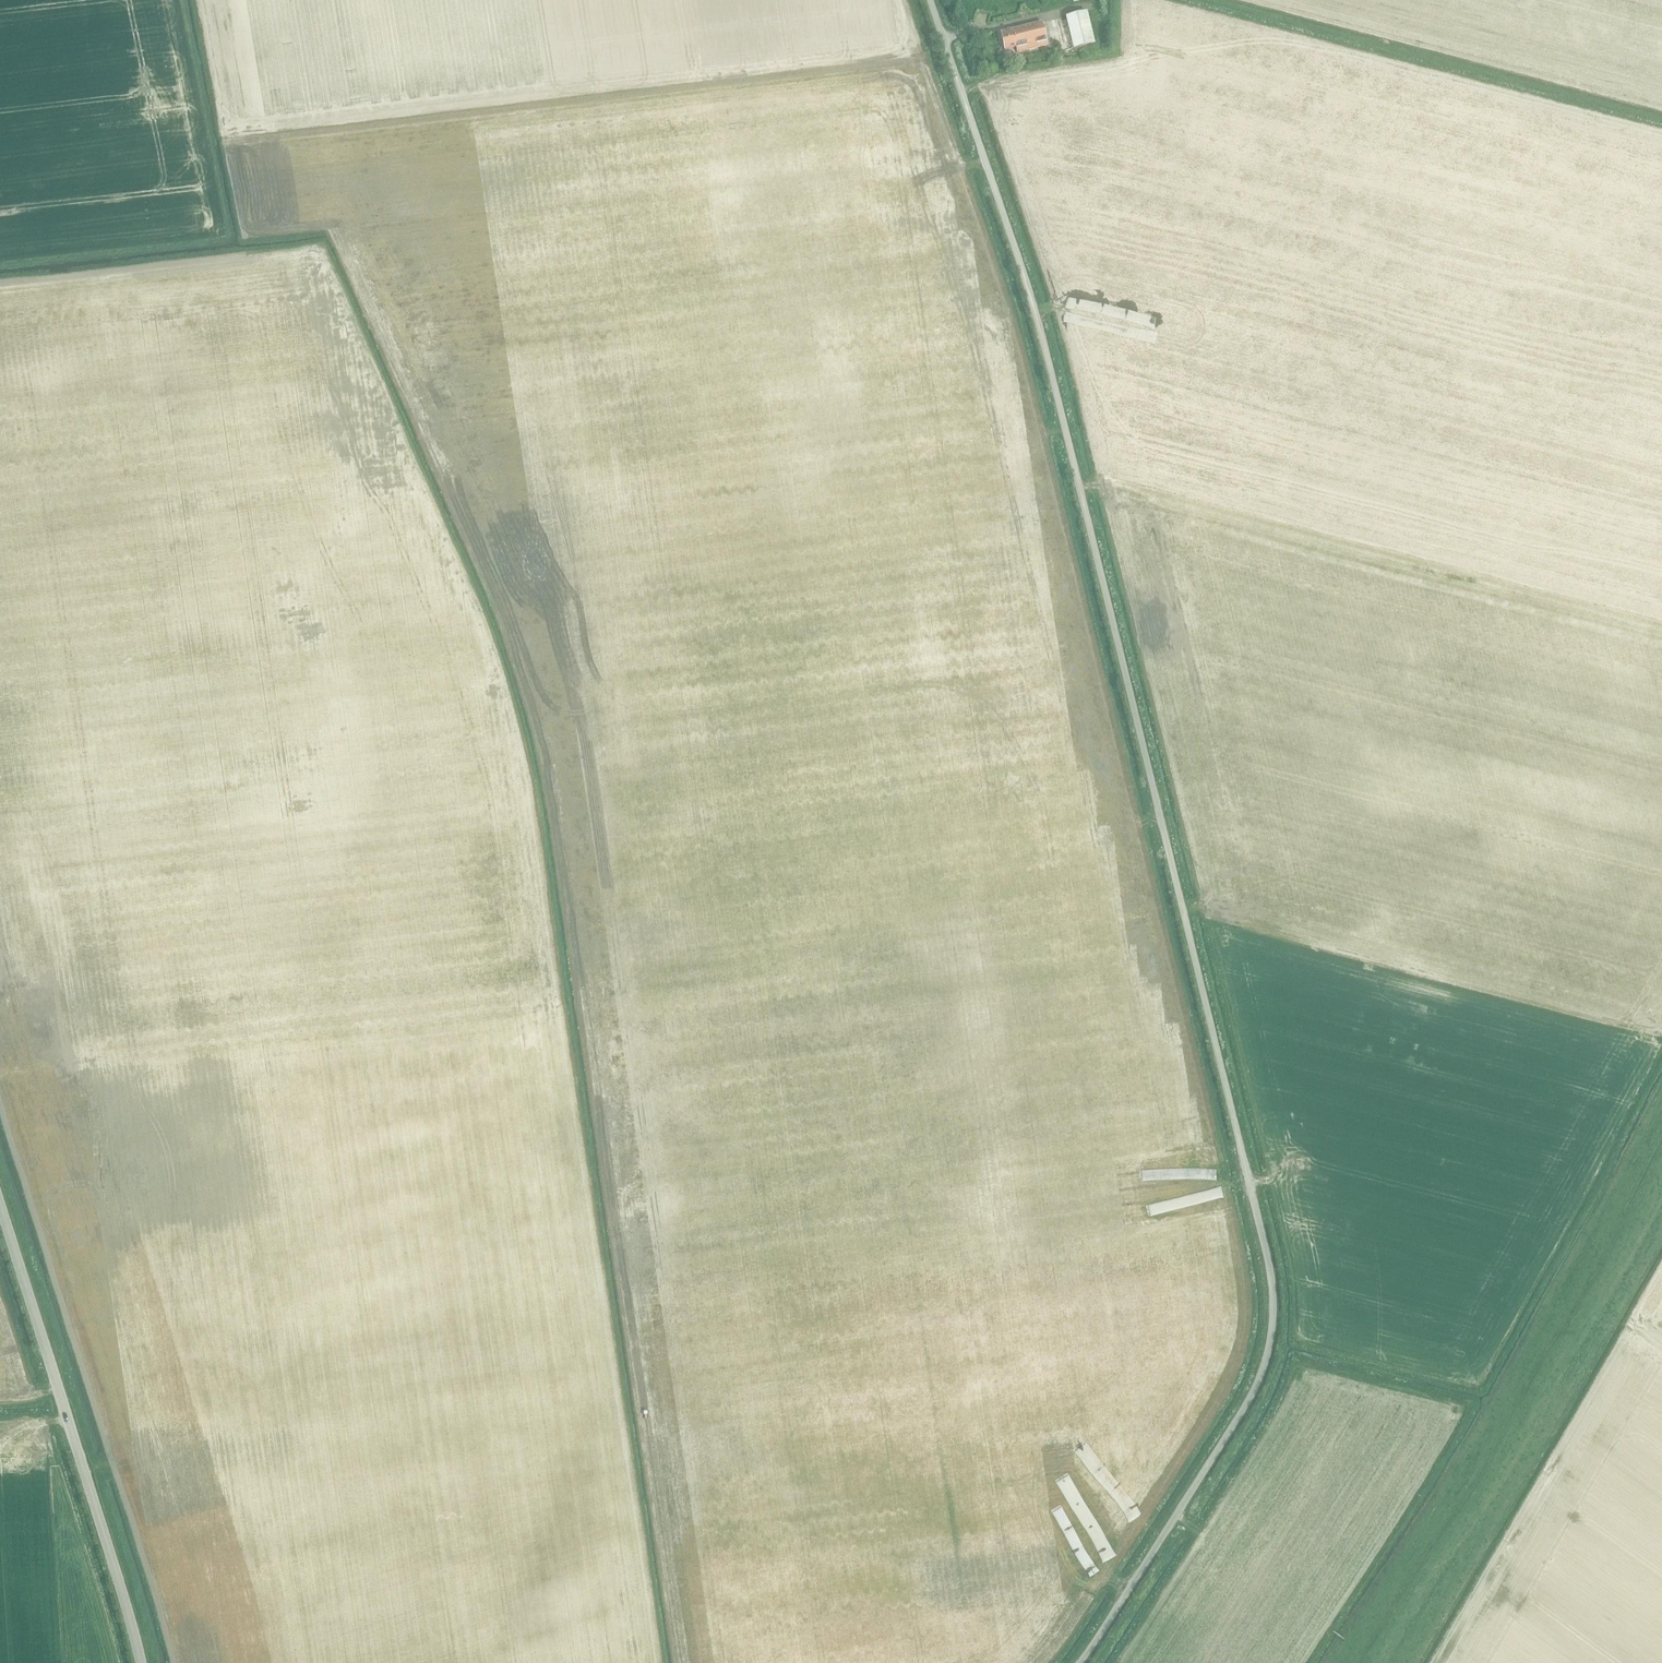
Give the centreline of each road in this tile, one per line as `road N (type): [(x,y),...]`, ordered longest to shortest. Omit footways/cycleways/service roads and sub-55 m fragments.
road 1 (unclassified): [(1083,1662),(1263,1383),(1276,1337),(1276,1278),(1037,319),(929,0)]
road 2 (tertiary): [(135,1662),(0,1219)]

